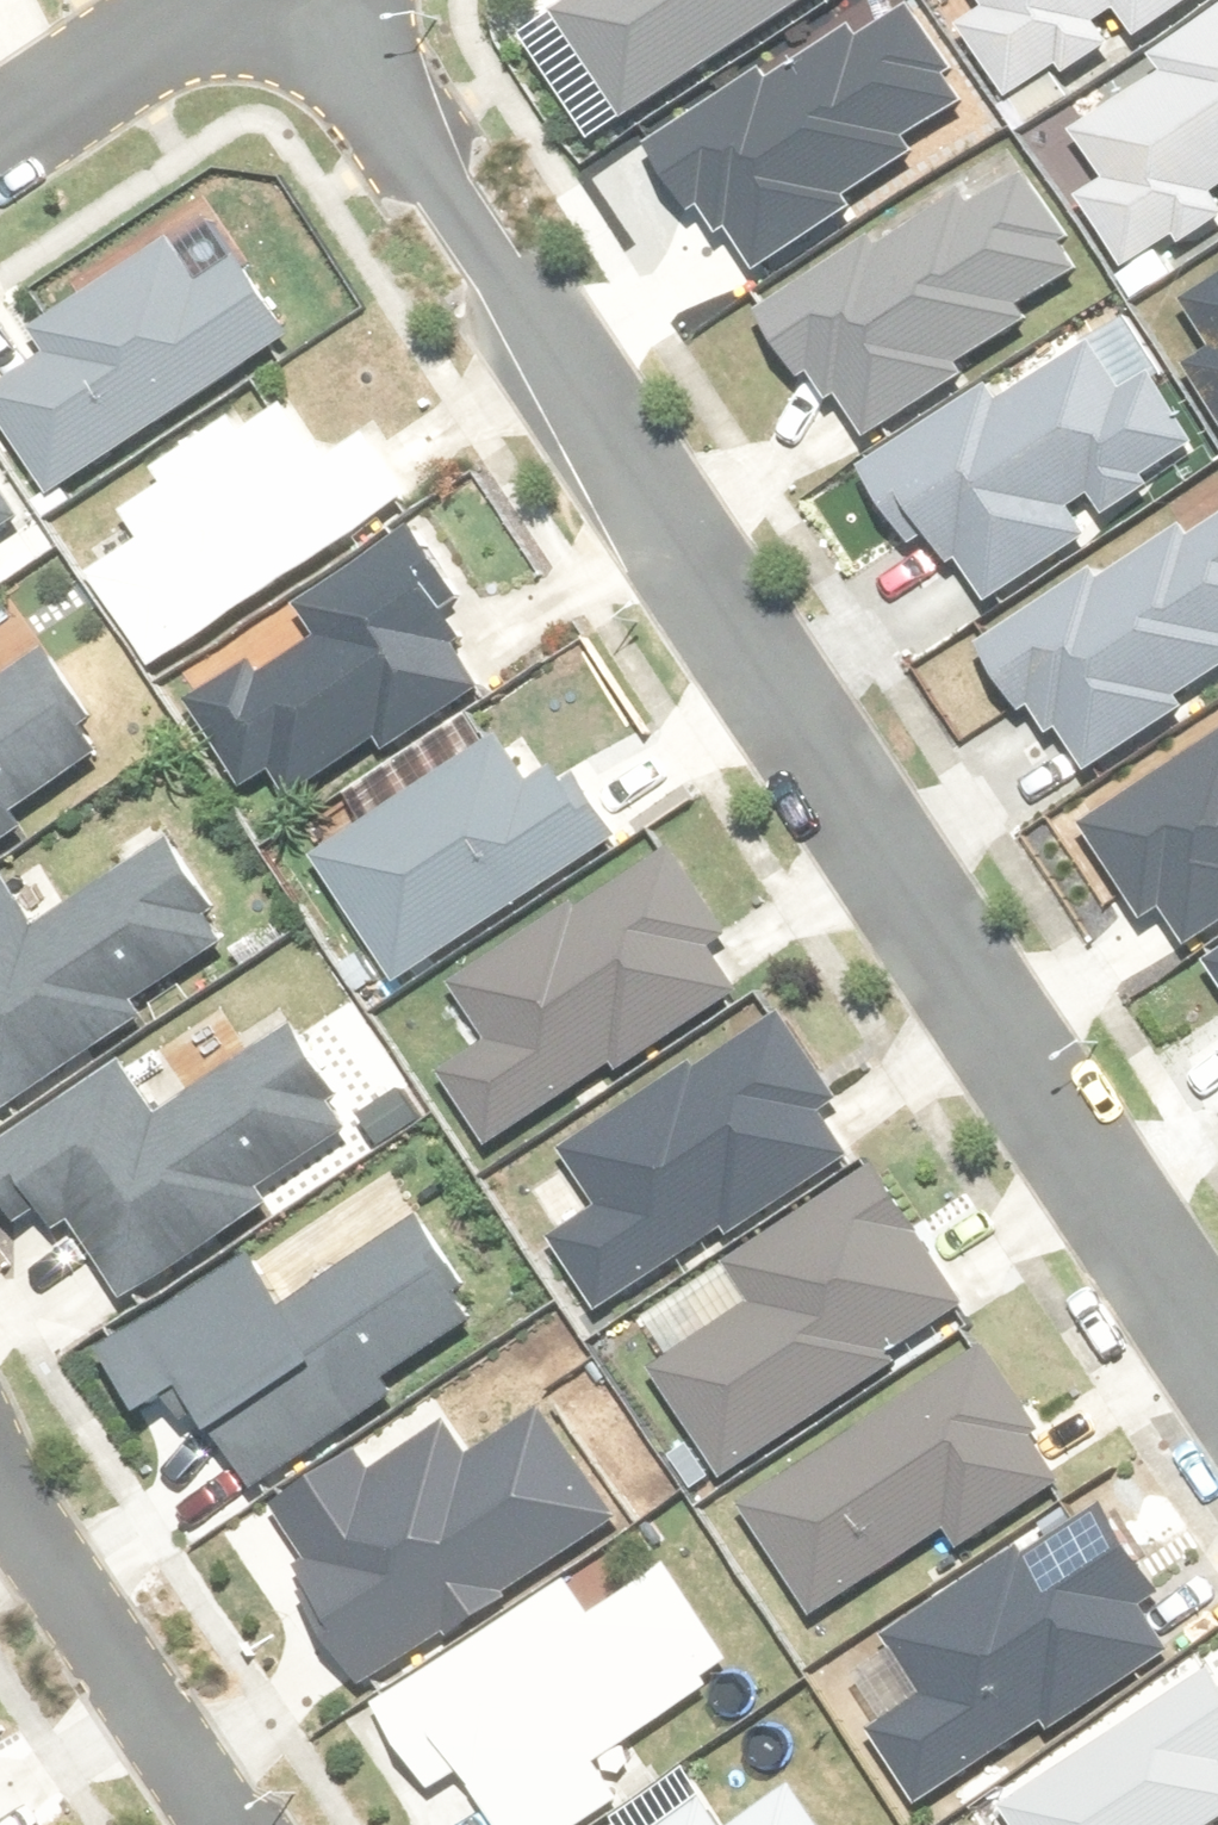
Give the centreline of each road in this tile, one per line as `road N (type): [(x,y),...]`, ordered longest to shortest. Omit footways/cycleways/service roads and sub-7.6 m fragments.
road 1 (residential): [(1217,1356),(328,0)]
road 2 (residential): [(0,1487),(224,1824)]
road 3 (residential): [(0,151),(230,0)]

